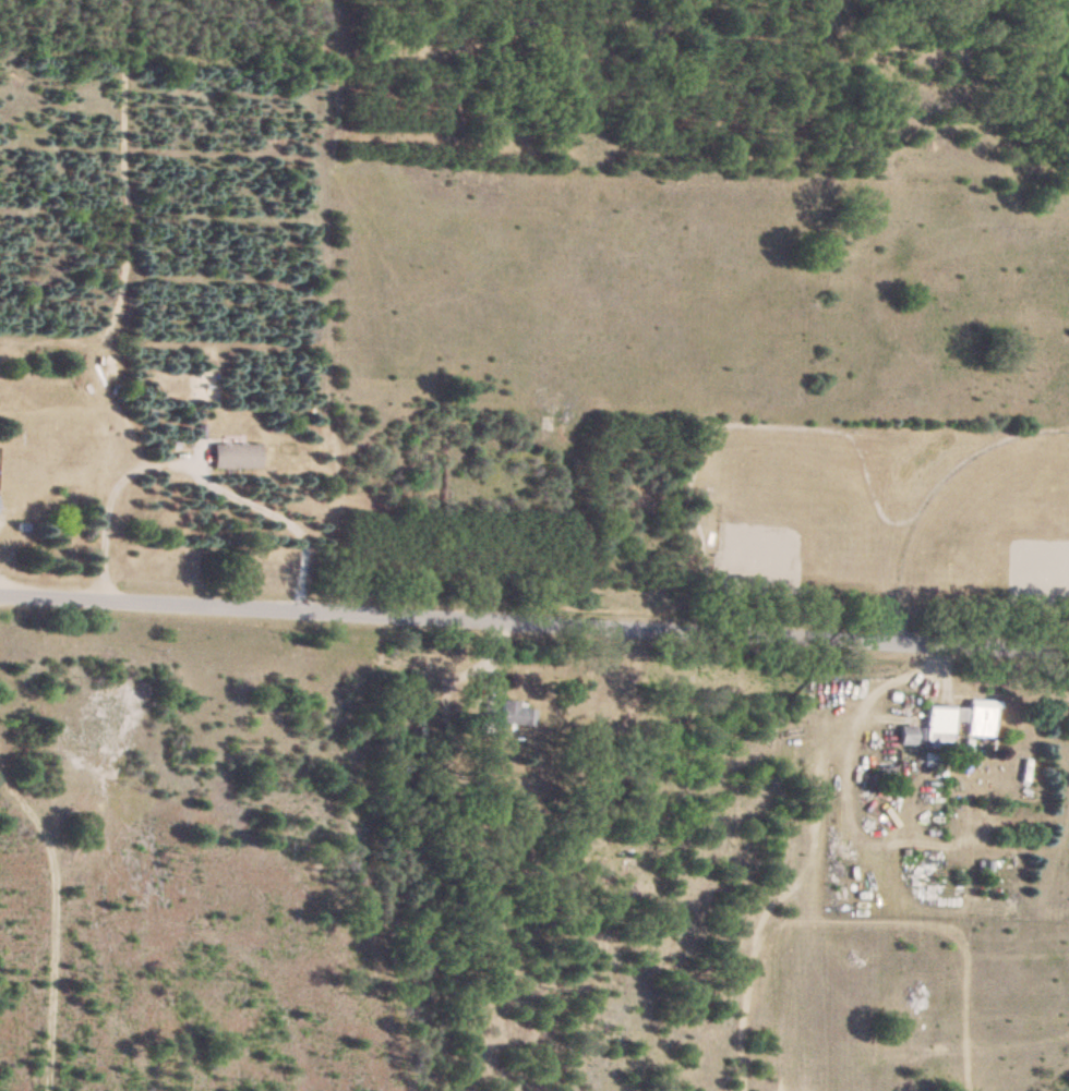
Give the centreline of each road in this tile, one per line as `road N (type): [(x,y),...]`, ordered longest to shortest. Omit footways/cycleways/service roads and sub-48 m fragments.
road 1 (residential): [(0,581),(1068,644)]

